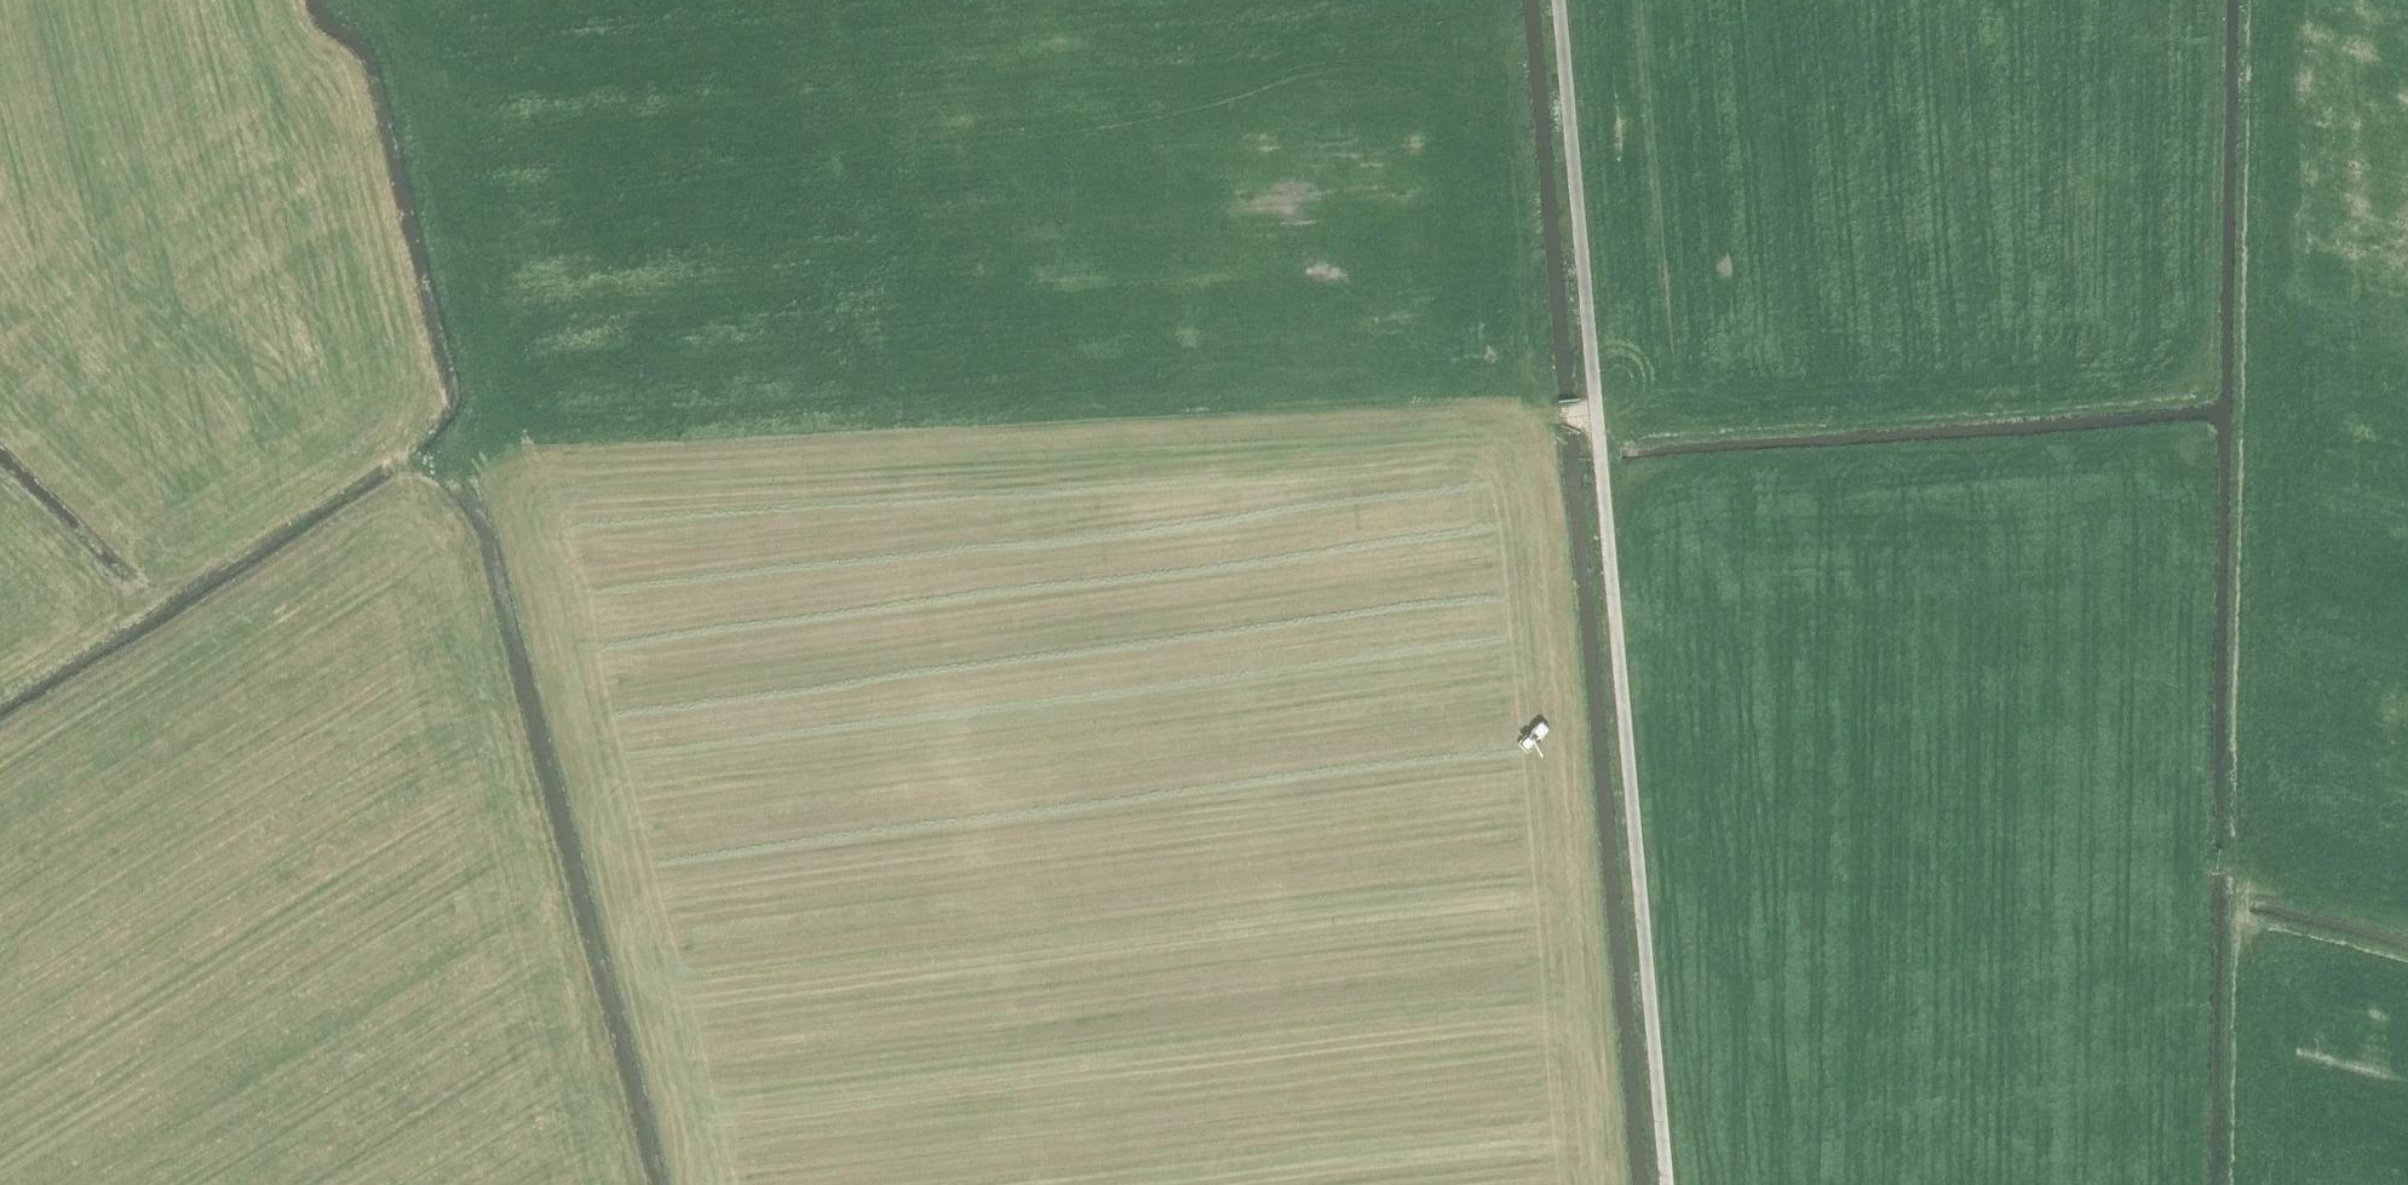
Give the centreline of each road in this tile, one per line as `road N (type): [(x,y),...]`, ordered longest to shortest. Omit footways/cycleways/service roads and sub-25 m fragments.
road 1 (track): [(1559,0),(1667,1184)]

